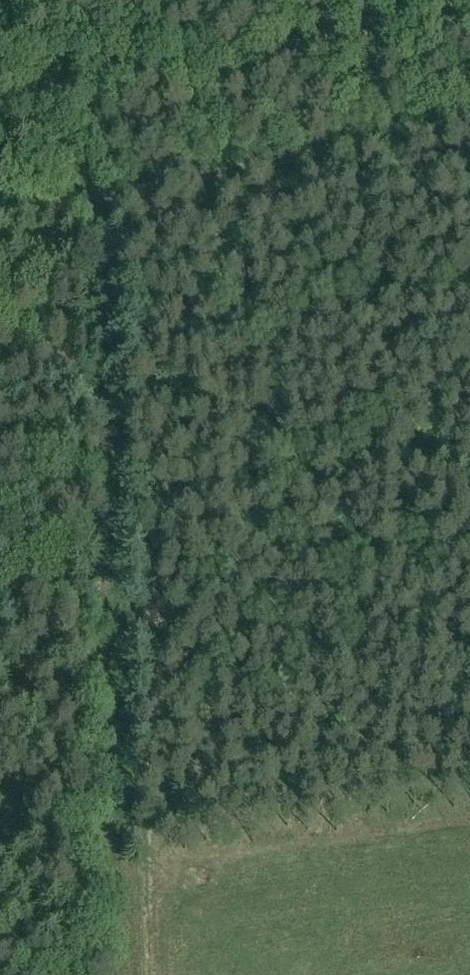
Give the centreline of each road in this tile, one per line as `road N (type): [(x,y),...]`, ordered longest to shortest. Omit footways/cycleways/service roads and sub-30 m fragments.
road 1 (track): [(0,209),(469,113)]

